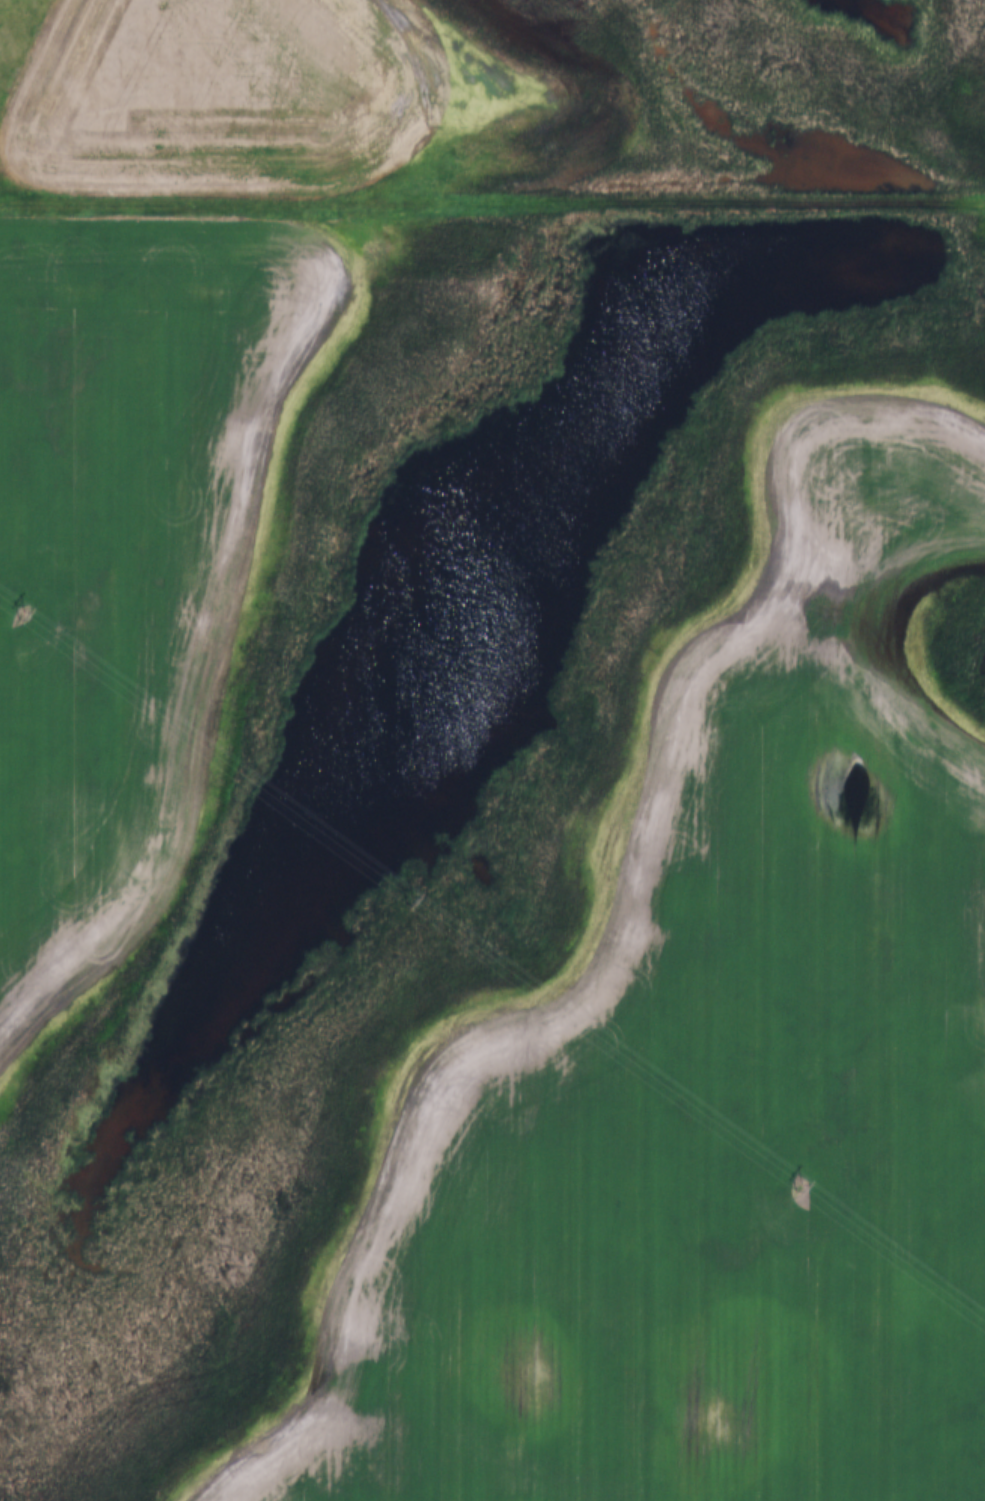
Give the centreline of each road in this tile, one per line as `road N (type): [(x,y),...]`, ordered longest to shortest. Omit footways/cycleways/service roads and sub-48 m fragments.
road 1 (track): [(0,206),(984,199)]

